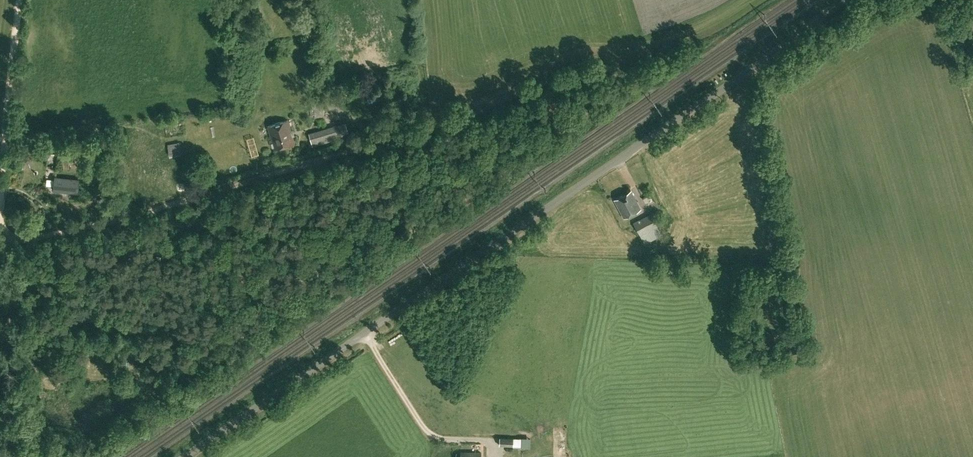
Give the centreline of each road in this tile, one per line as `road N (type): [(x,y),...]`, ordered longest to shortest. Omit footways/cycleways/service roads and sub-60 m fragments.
road 1 (unclassified): [(188,456),(846,0)]
road 2 (track): [(585,80),(169,214),(0,247)]
road 3 (track): [(25,0),(0,241)]

